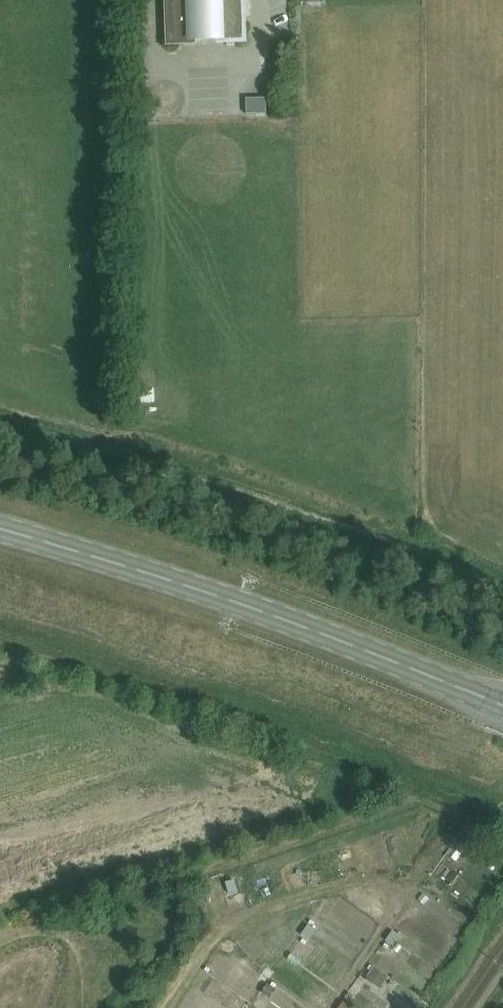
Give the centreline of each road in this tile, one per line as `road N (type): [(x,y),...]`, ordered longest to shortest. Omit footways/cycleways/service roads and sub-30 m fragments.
road 1 (primary): [(502,705),(203,589),(0,530)]

